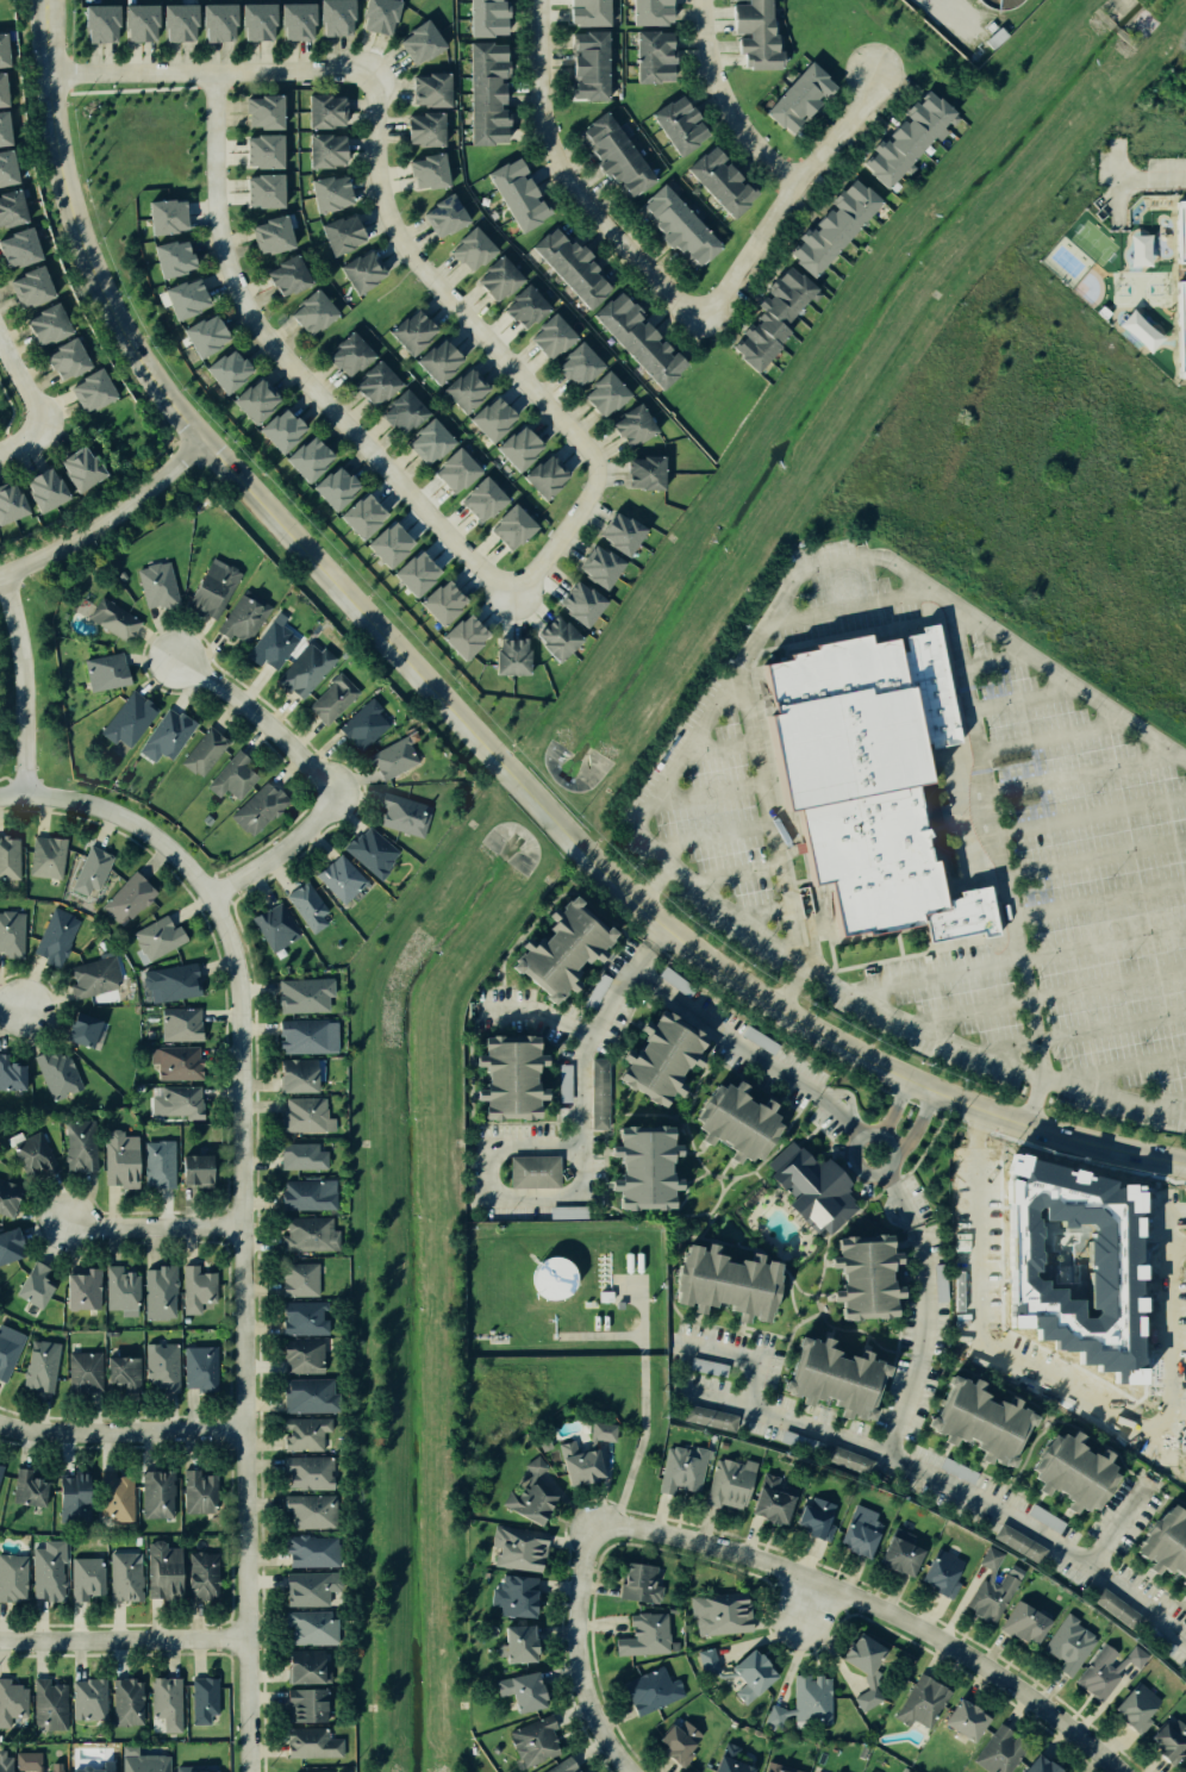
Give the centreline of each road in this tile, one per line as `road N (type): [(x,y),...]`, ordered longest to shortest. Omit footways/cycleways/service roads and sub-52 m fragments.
road 1 (tertiary): [(1185,1162),(1032,1133),(918,1091),(779,1010),(575,849),(204,444),(126,342),(88,268),(61,181),(44,0)]
road 2 (residential): [(239,1017),(246,1771)]
road 3 (residential): [(211,73),(216,242),(252,326),(516,607)]
road 4 (residential): [(1125,1771),(970,1656),(816,1581),(592,1524)]
road 5 (residential): [(1185,1641),(1023,1523),(892,1456),(685,1393)]
road 6 (residential): [(650,943),(581,1047),(579,1197),(487,1198),(487,1147),(579,1144)]
road 7 (residential): [(368,71),(373,188),(399,245),(603,476)]
road 8 (residential): [(0,797),(98,806),(170,844),(211,899),(231,956),(239,1017)]
road 9 (residential): [(535,0),(535,106),(560,171),(693,313)]
road 10 (residential): [(46,75),(368,71)]
road 11 (residential): [(693,313),(791,180),(863,100),(874,74)]
road 12 (residential): [(592,1524),(581,1566),(581,1695),(625,1771)]
road 13 (residential): [(0,577),(112,519),(204,444)]
road 14 (residential): [(0,1421),(81,1431),(244,1431)]
road 15 (residential): [(0,1634),(244,1636)]
road 16 (residential): [(886,1455),(924,1328),(912,1227)]
road 17 (residential): [(1,576),(31,695),(31,797)]
road 18 (residential): [(817,1094),(629,971)]
road 19 (residential): [(697,0),(697,33),(717,104),(791,180)]
road 20 (residential): [(329,793),(257,718),(170,657)]
road 21 (residential): [(241,1228),(63,1228)]
road 22 (residential): [(211,899),(282,850),(329,793)]
road 23 (residential): [(603,476),(516,607)]
road 24 (residential): [(893,1152),(873,1130),(851,1138),(845,1153),(849,1167),(869,1178),(890,1167),(893,1152)]

